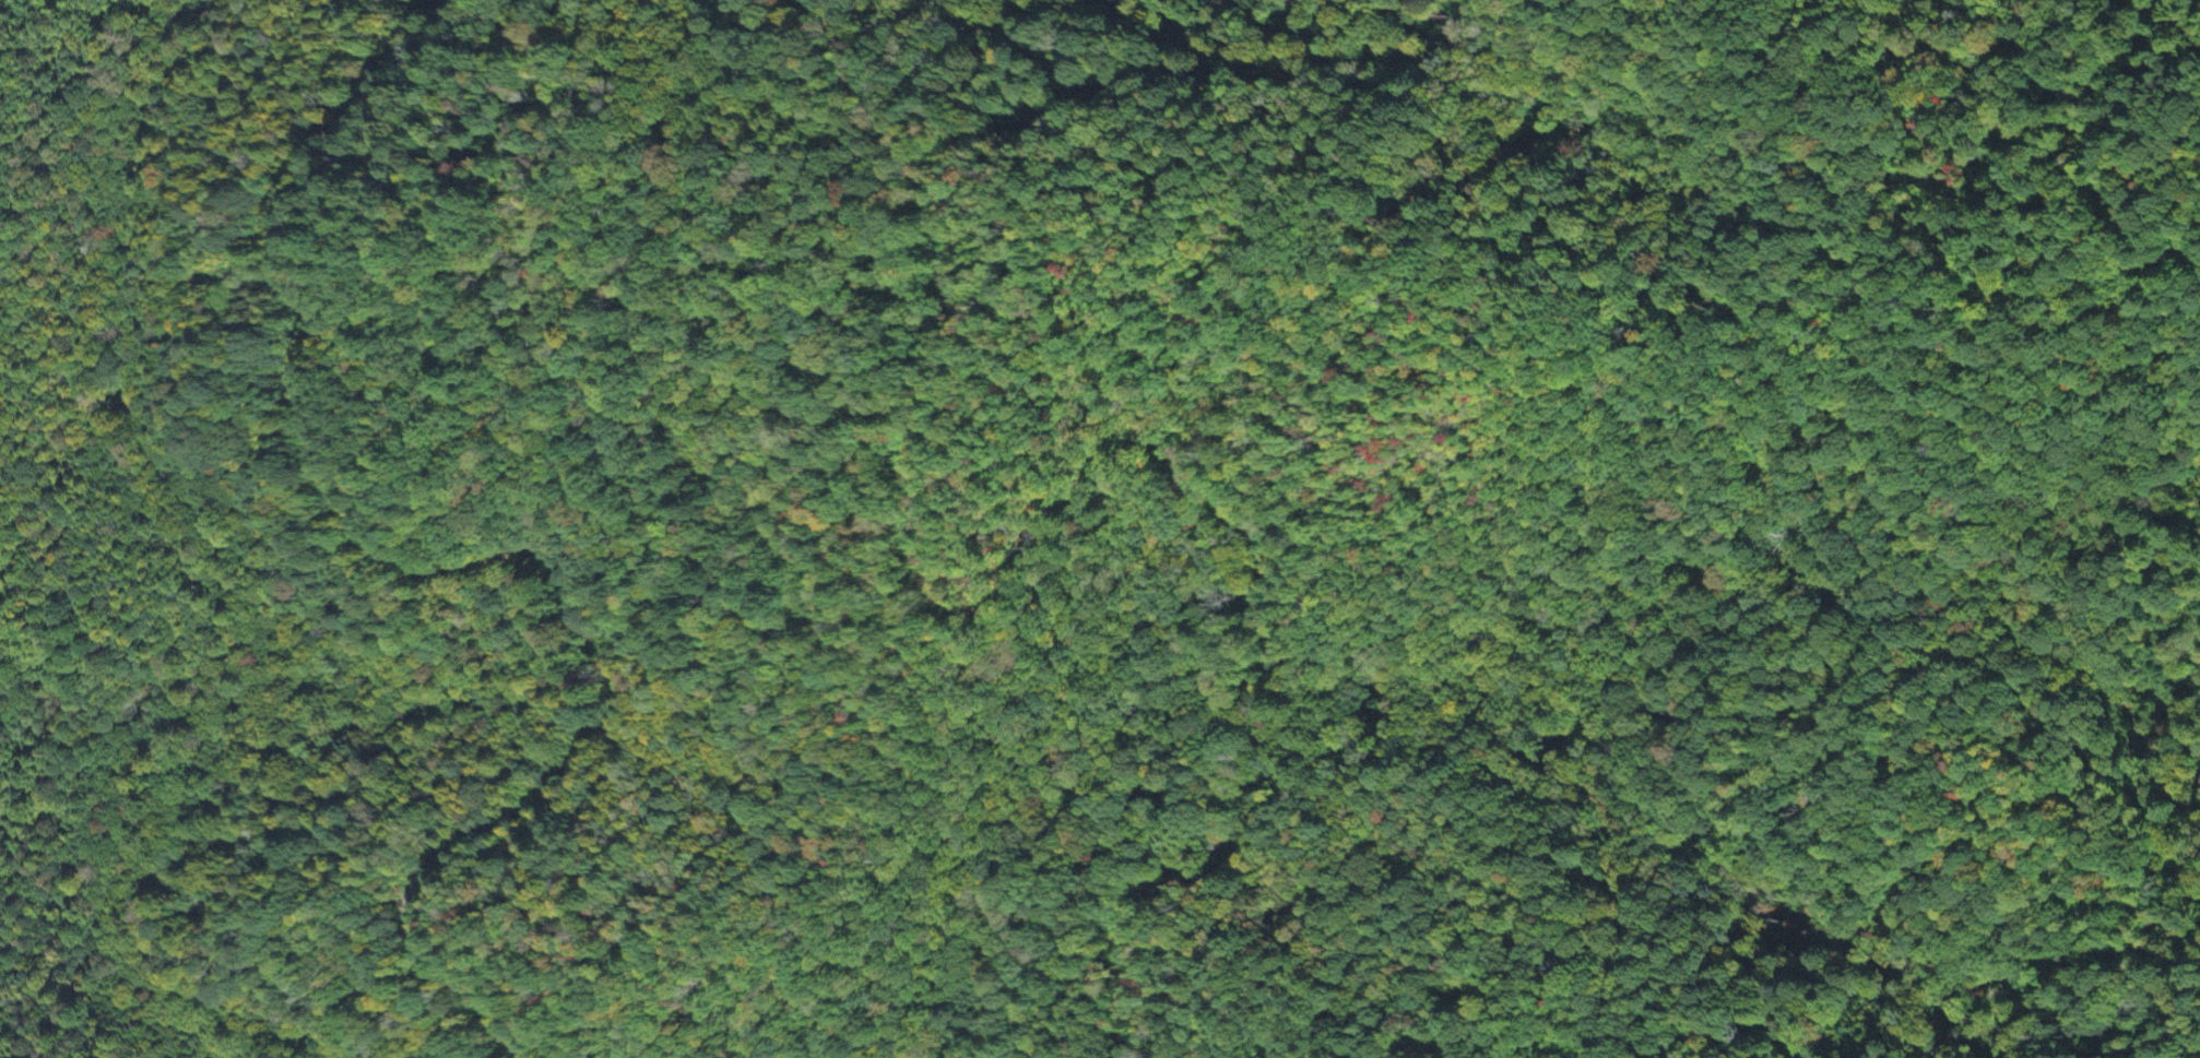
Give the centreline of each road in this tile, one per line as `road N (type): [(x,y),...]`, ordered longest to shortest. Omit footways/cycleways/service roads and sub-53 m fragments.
road 1 (residential): [(1122,1057),(1115,942),(1149,903),(1229,863),(1246,794),(1355,765),(1349,714),(1241,634),(1195,520),(1161,491),(1036,520),(956,611),(911,605),(888,566),(876,445),(910,377),(922,159),(956,131),(1206,103),(1257,80),(1422,62),(1445,34),(1445,0)]

